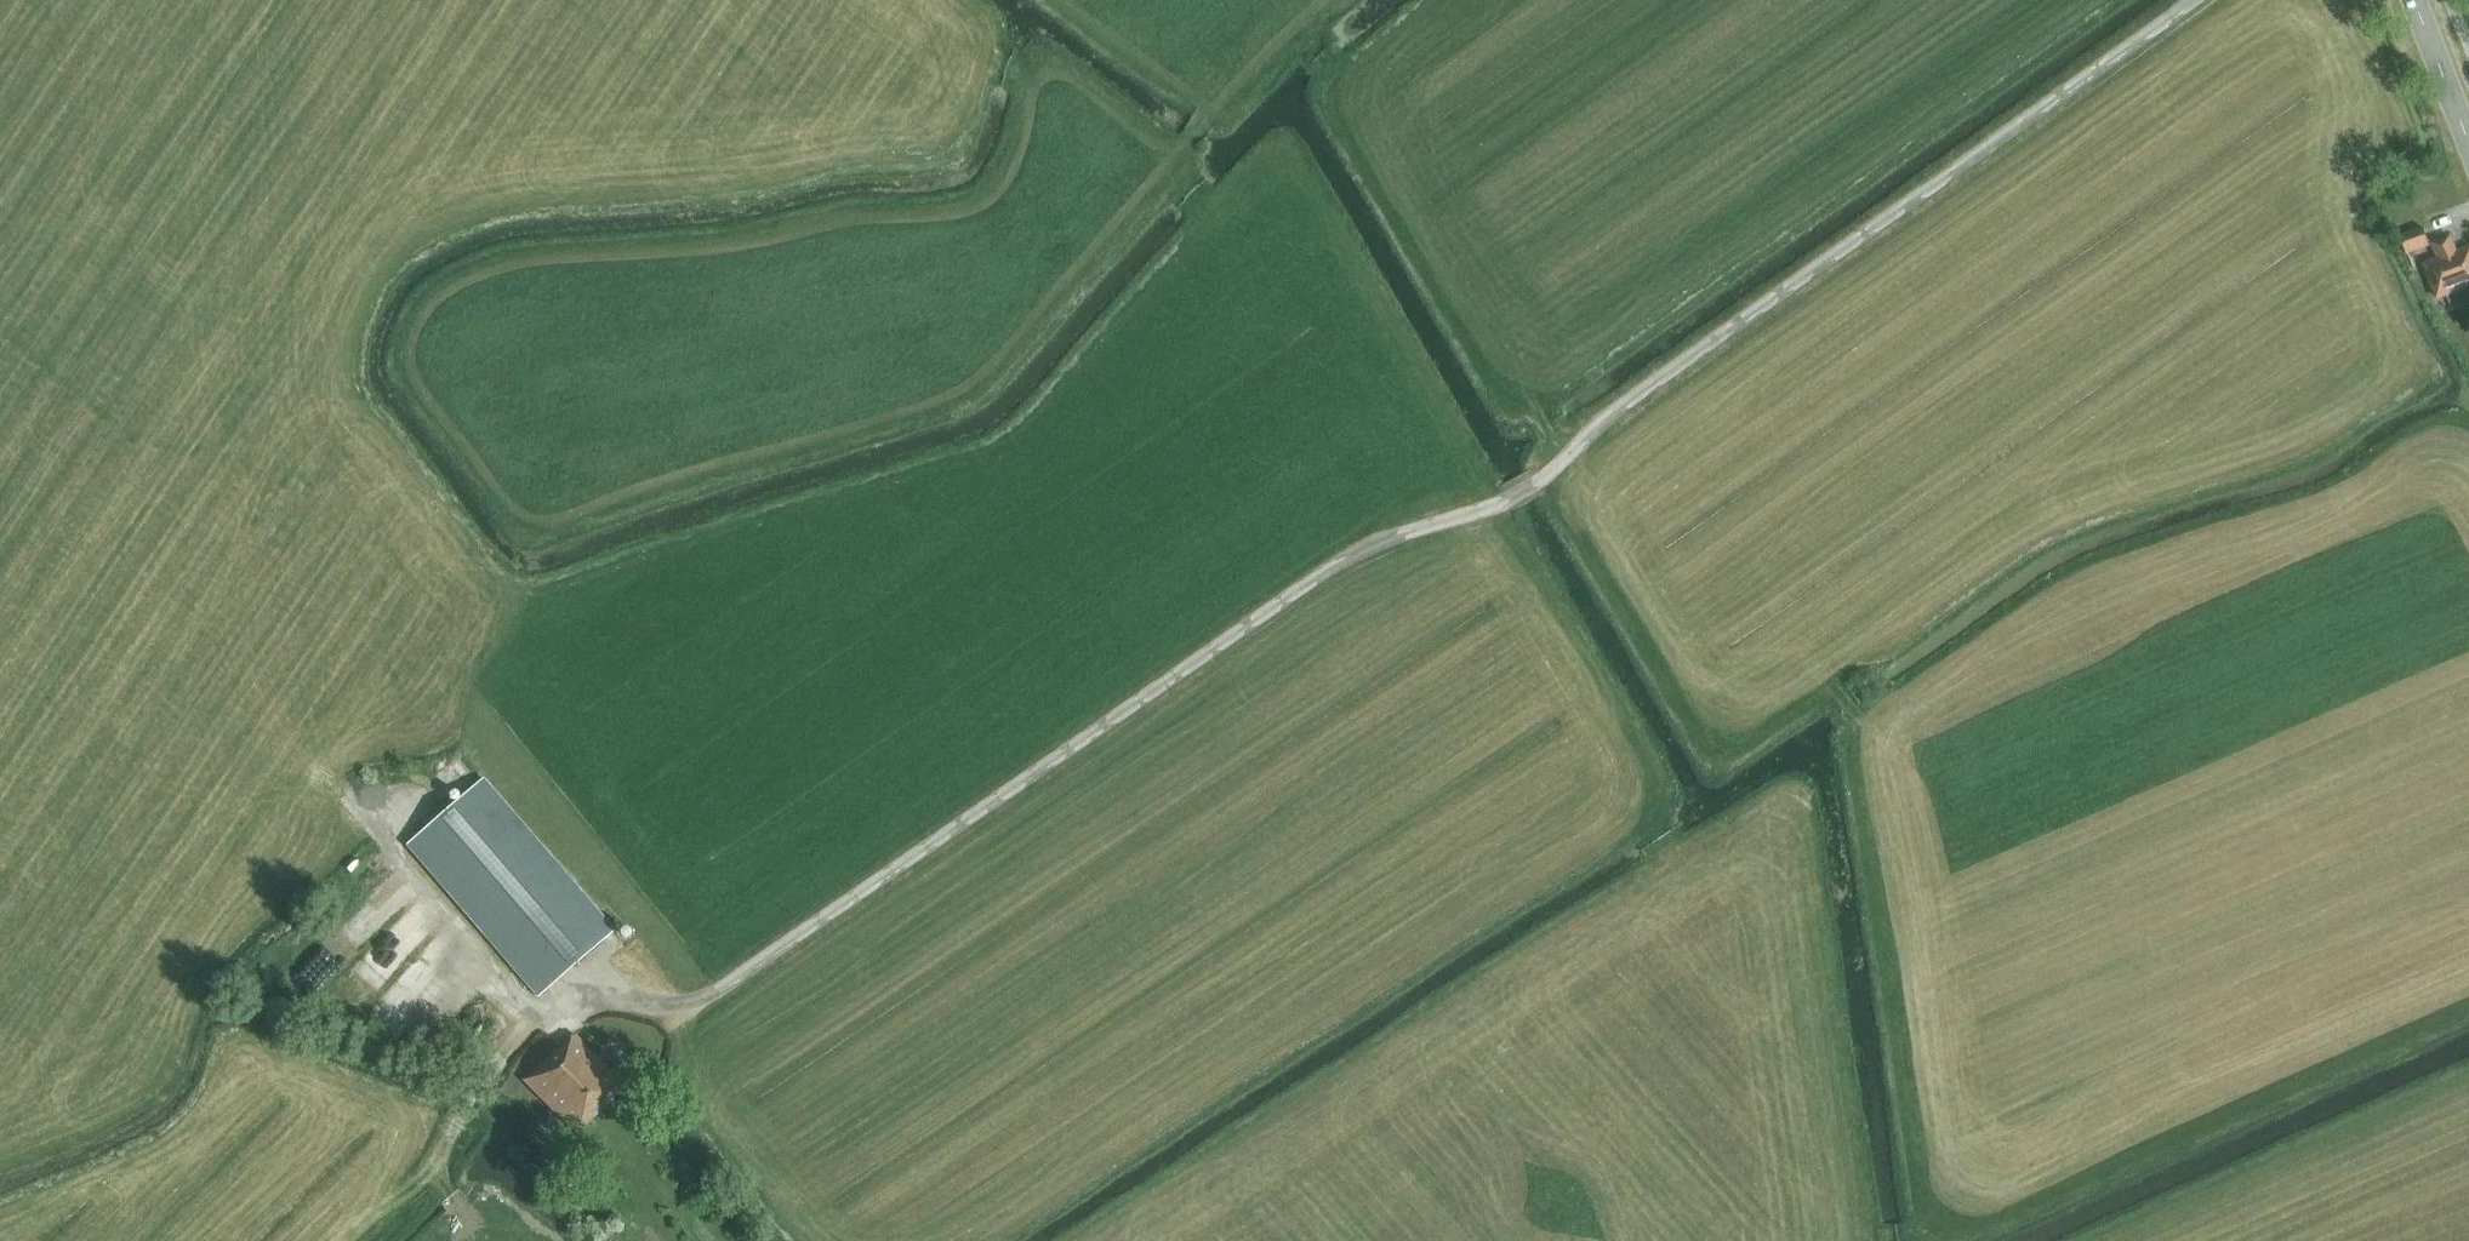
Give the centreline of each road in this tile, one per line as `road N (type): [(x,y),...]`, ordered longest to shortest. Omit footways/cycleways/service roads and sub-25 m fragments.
road 1 (secondary): [(2468,143),(2414,0)]

